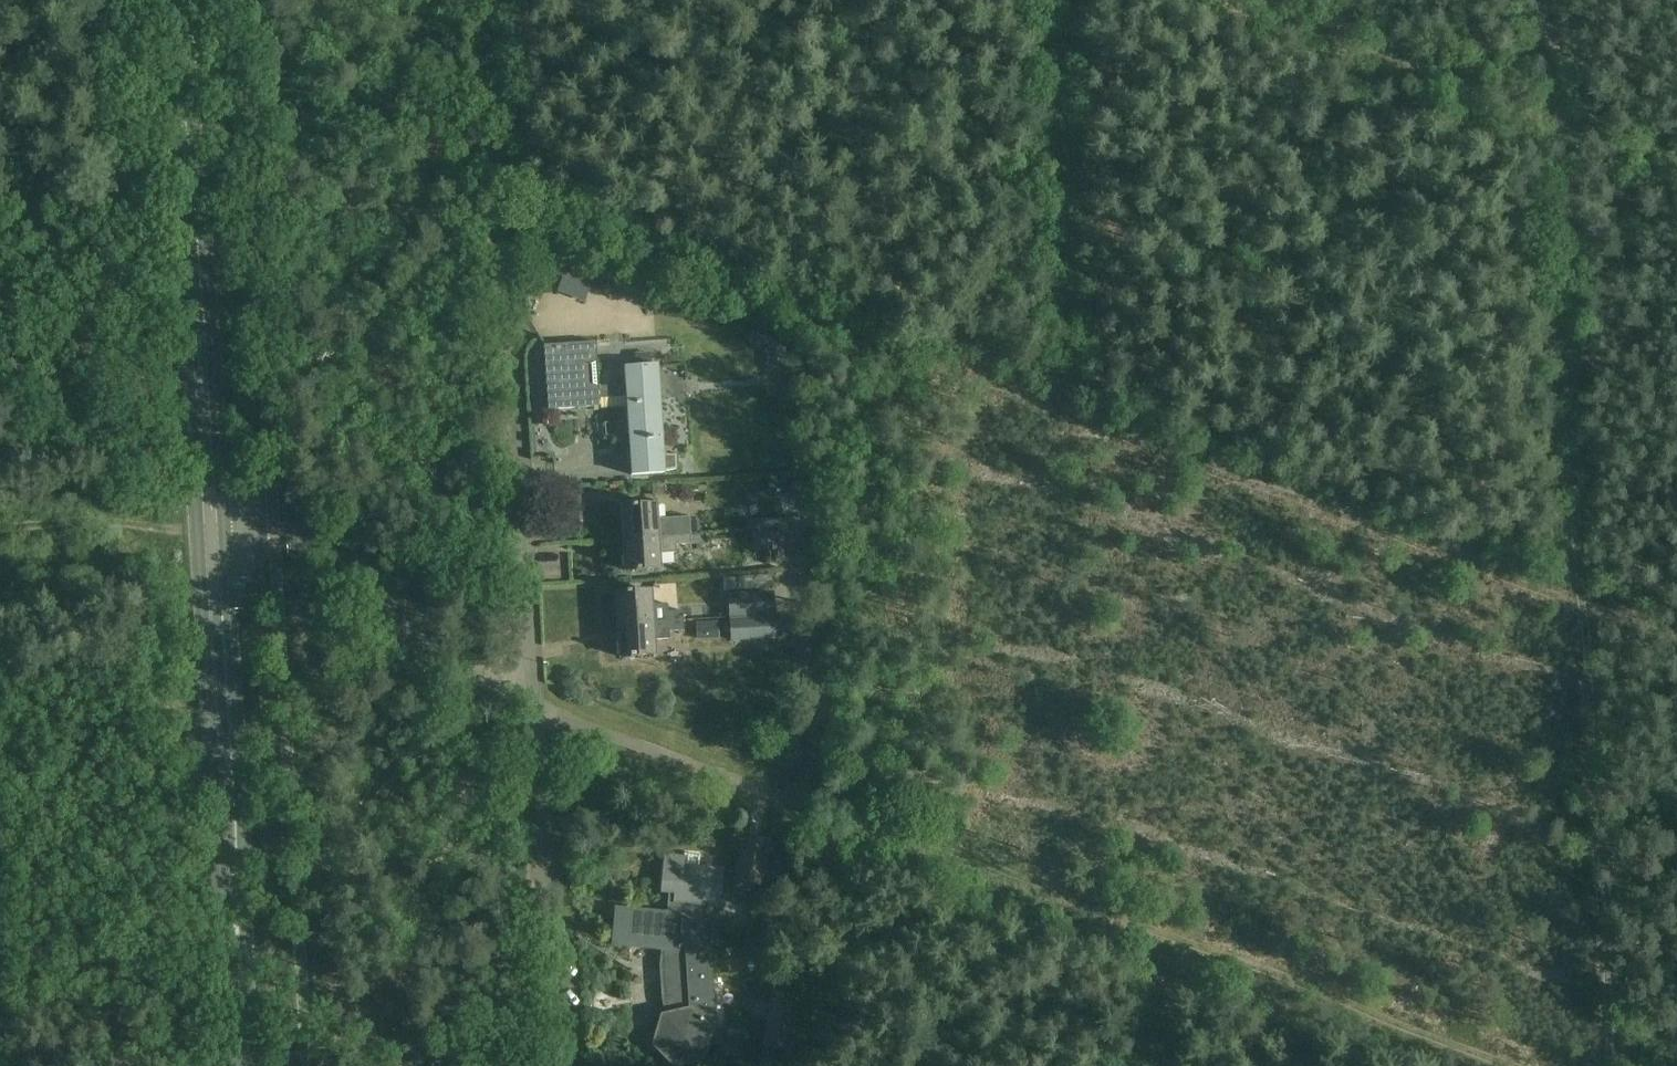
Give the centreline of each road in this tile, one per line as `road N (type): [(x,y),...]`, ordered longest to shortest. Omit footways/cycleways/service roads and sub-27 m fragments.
road 1 (track): [(501,203),(1583,609)]
road 2 (track): [(1606,1065),(1546,0)]
road 3 (track): [(1519,1065),(788,797)]
road 4 (secondary): [(244,1065),(210,528)]
road 5 (secondary): [(210,528),(176,0)]
road 6 (track): [(1068,413),(1044,0)]
road 7 (unclassified): [(535,704),(430,654),(348,551),(298,535),(210,528)]
road 8 (unclassified): [(557,1065),(535,704)]
road 9 (unclassified): [(535,704),(514,350)]
road 10 (track): [(514,350),(506,322),(490,0)]
road 11 (unclassified): [(788,797),(535,704)]
road 12 (track): [(0,528),(148,525)]

